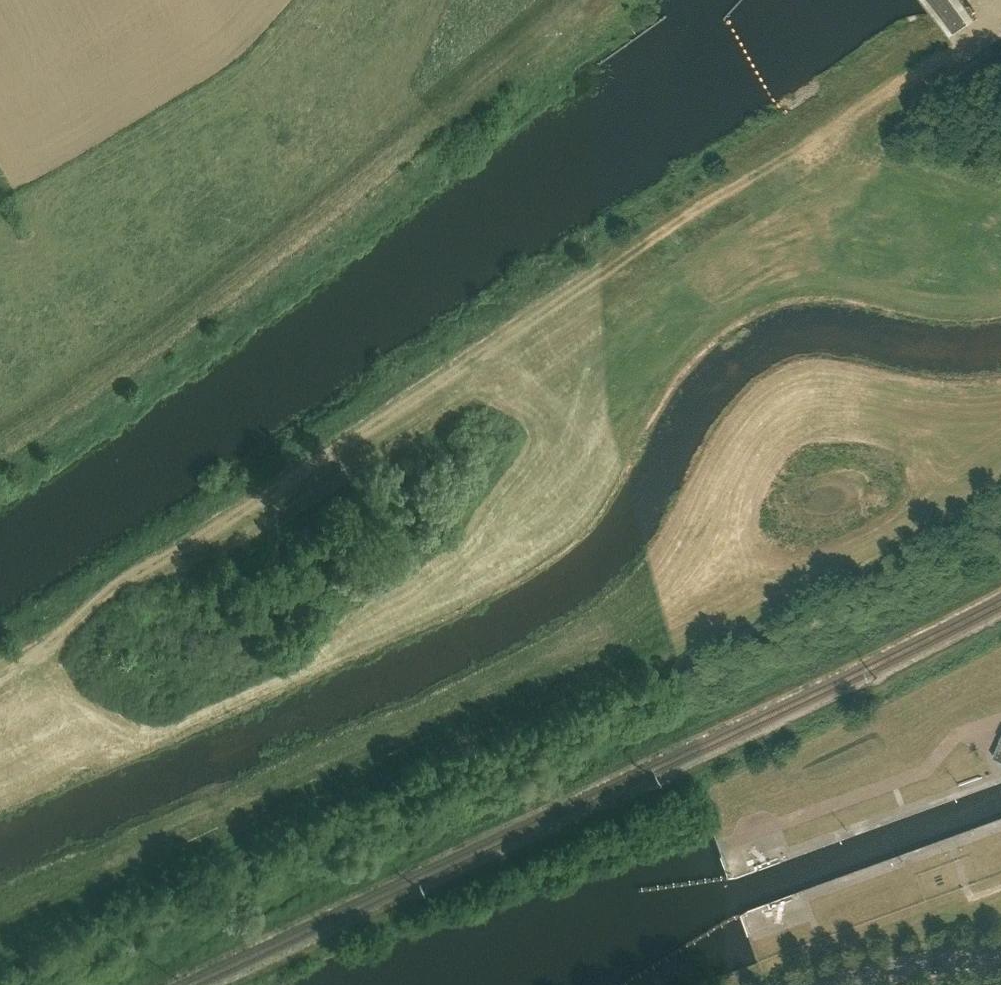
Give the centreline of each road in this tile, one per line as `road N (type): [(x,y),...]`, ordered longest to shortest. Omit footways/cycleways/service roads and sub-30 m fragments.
road 1 (tertiary): [(833,984),(1000,959)]
road 2 (track): [(455,94),(569,0)]

